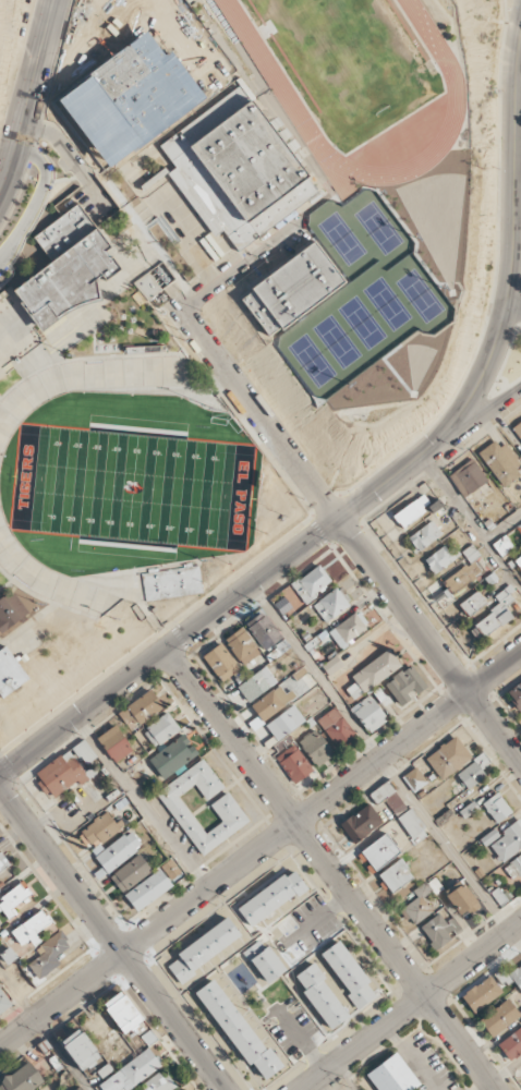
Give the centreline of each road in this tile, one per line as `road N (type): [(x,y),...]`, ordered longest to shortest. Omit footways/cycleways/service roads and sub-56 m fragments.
road 1 (residential): [(0,1048),(469,693)]
road 2 (residential): [(339,520),(452,428),(495,354),(514,256),(520,36)]
road 3 (residential): [(494,1089),(166,650)]
road 4 (residential): [(0,777),(339,520)]
road 5 (residential): [(225,1089),(0,790)]
road 6 (residential): [(339,520),(174,302)]
road 7 (residential): [(302,1089),(520,925)]
road 8 (residential): [(339,520),(469,693)]
road 9 (secondary): [(54,0),(0,181)]

